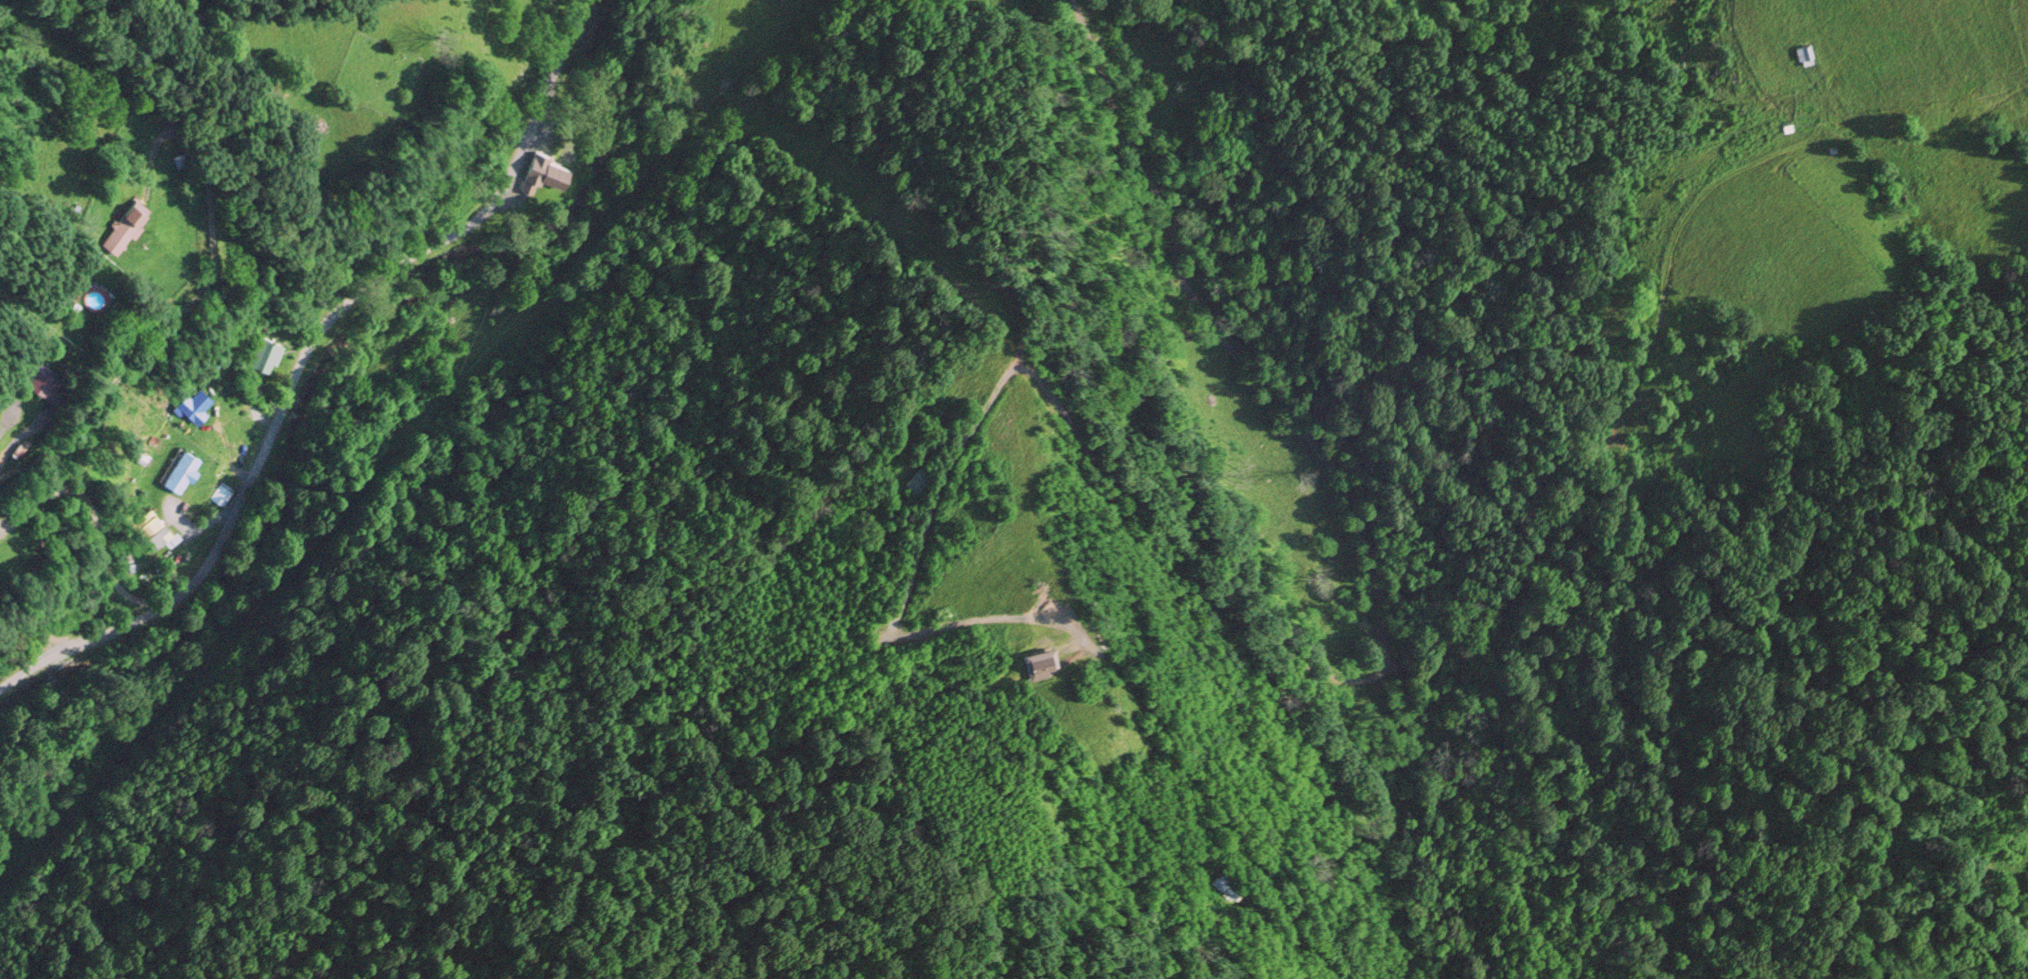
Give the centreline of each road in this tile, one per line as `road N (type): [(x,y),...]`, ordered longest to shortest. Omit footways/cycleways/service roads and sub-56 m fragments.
road 1 (residential): [(0,693),(164,612),(208,578),(320,330),(364,290),(473,227),(528,147),(588,0)]

